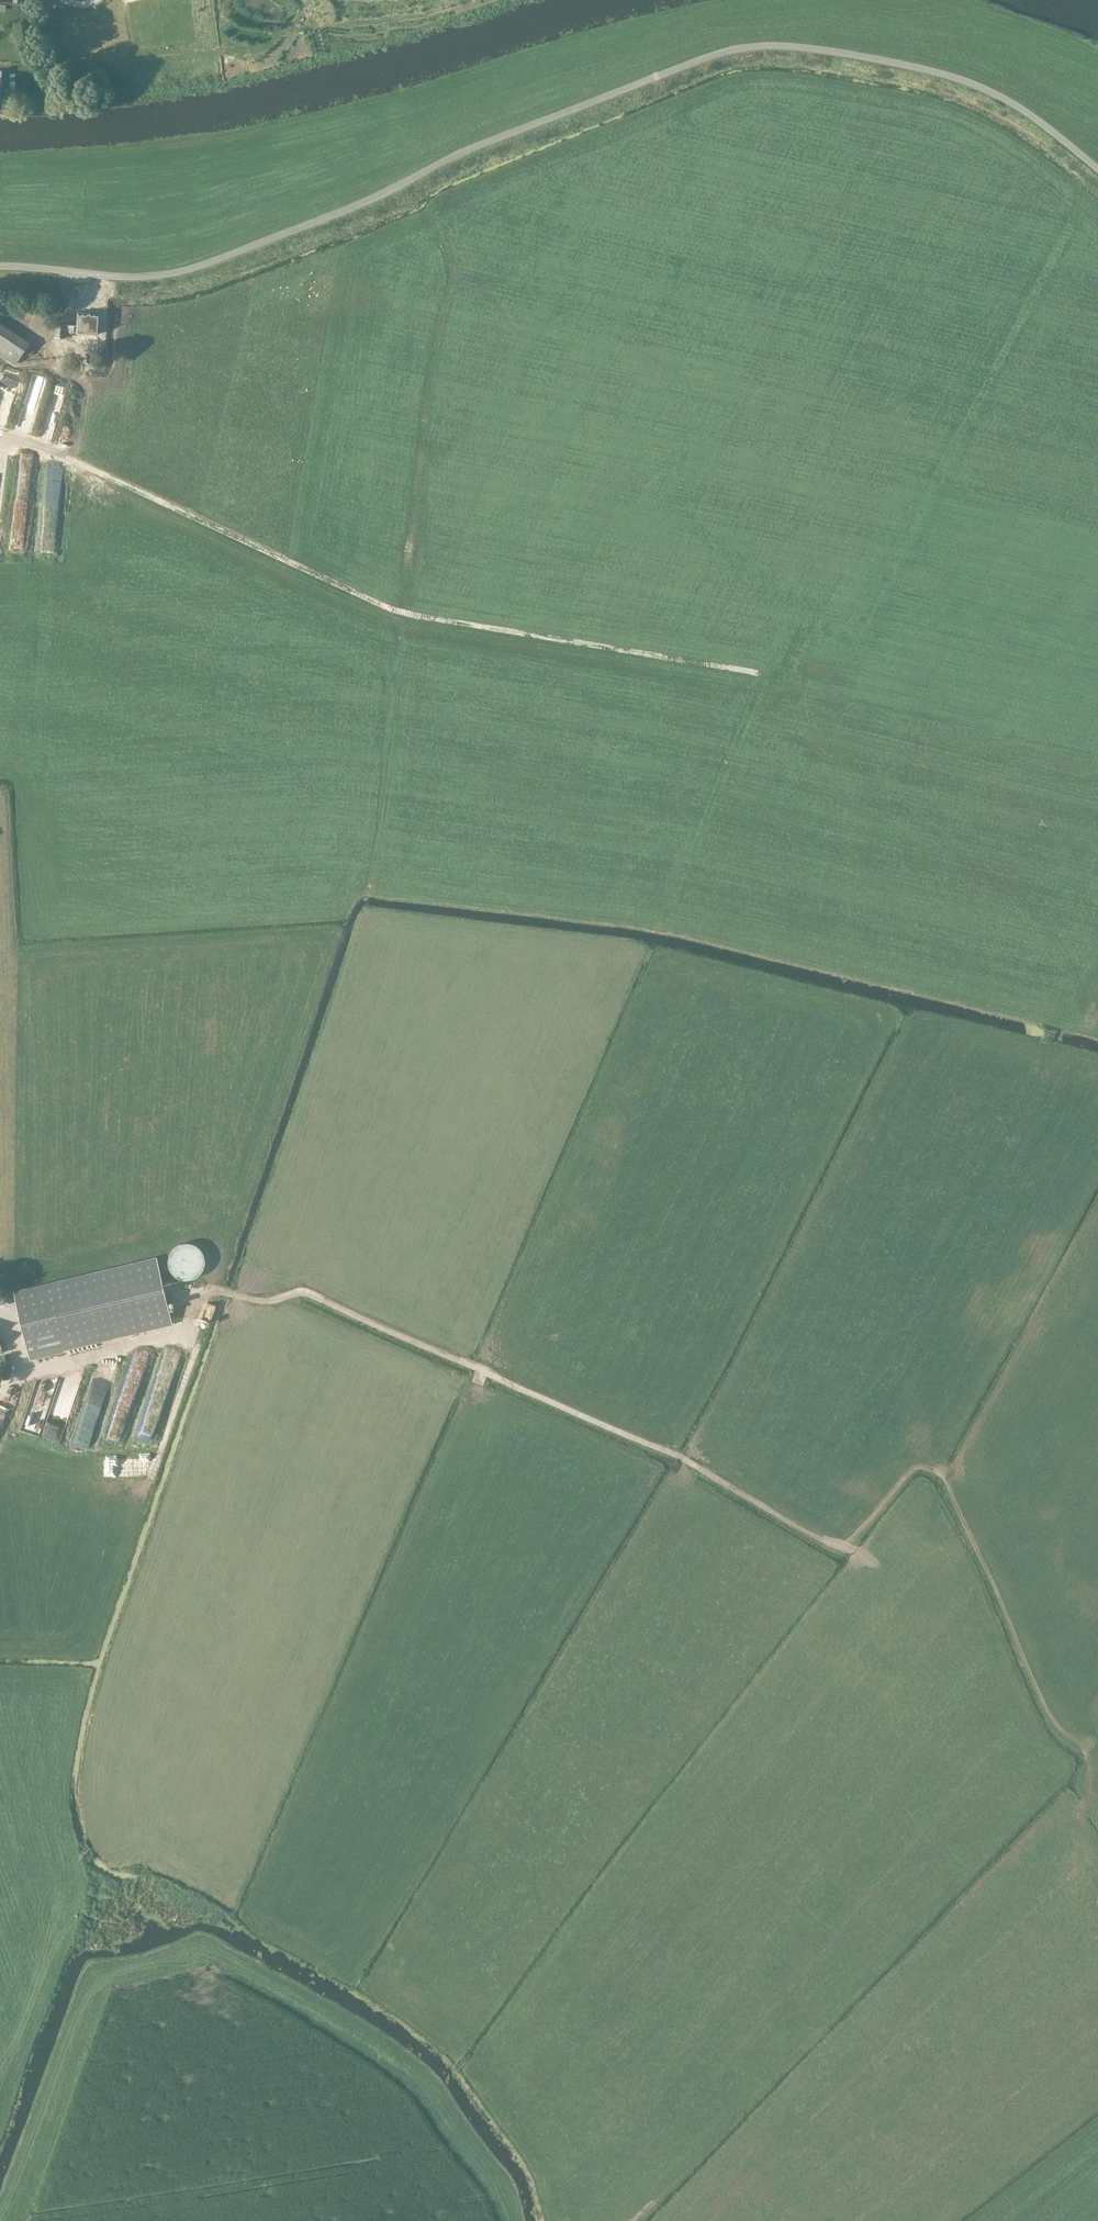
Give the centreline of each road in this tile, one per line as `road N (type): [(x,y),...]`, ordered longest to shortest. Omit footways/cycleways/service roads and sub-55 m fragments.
road 1 (unclassified): [(0,267),(136,277),(181,271),(393,189),(471,148),(741,48),(828,51),(973,85),(1013,104),(1097,169)]

